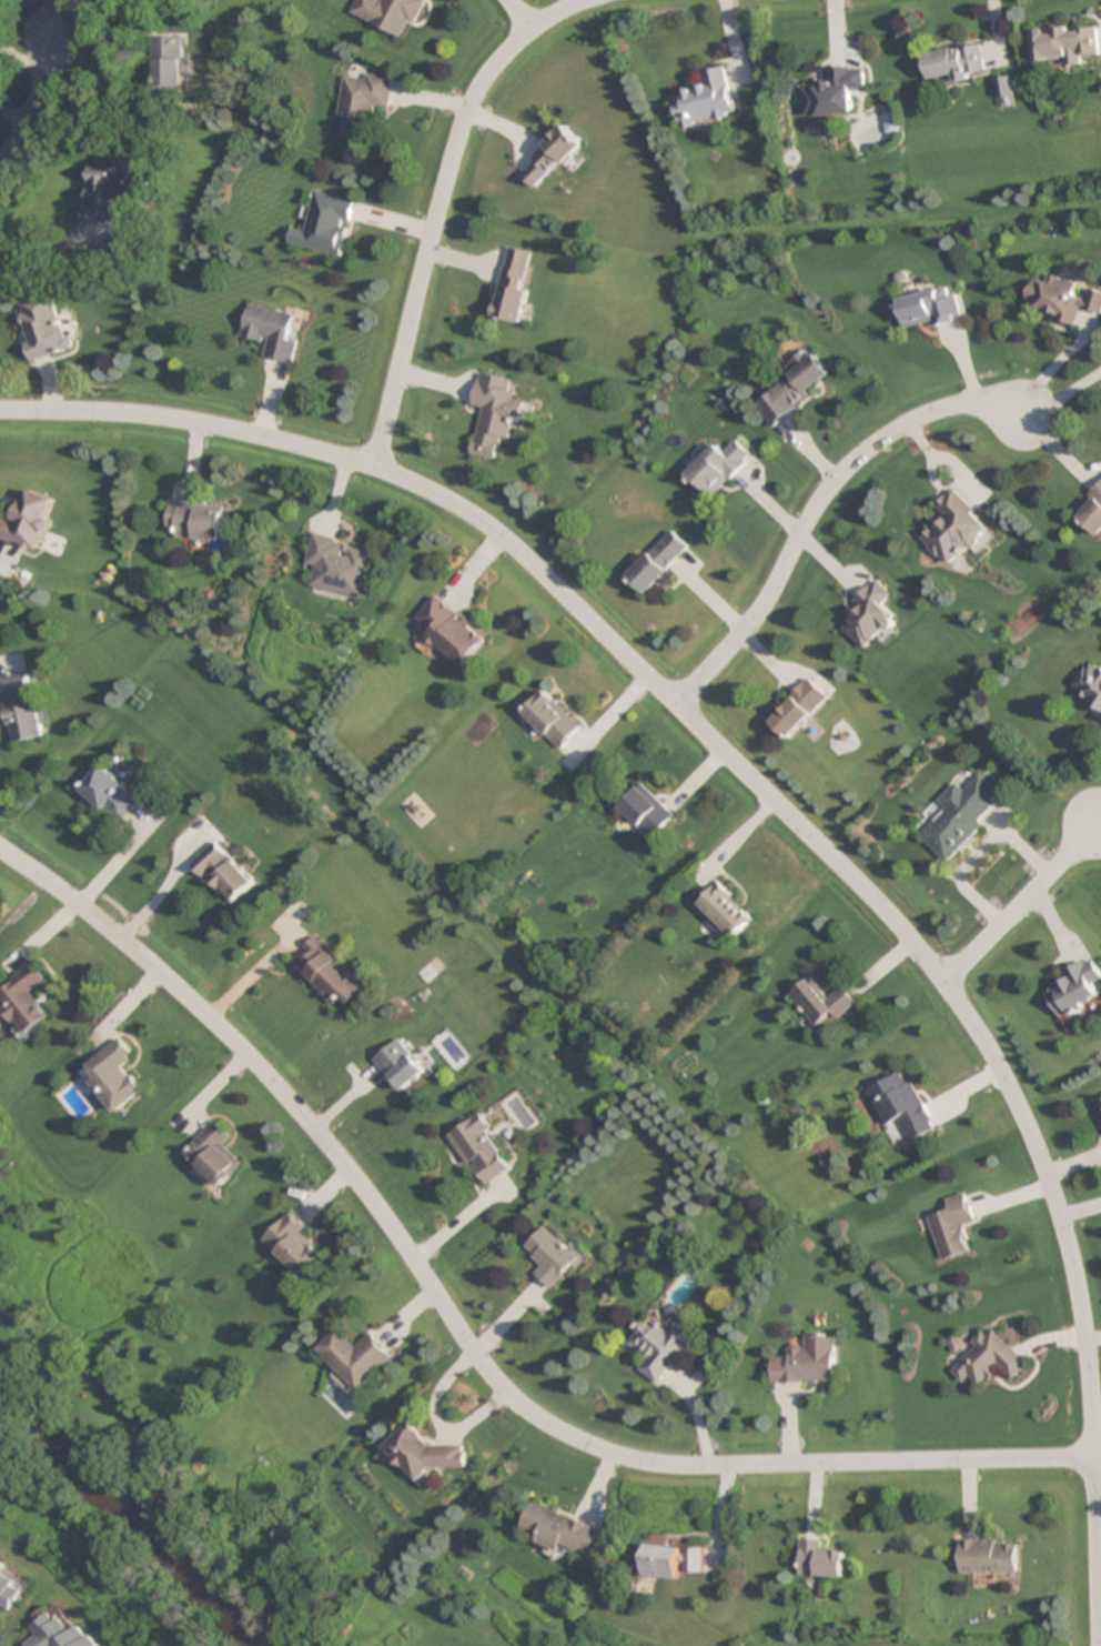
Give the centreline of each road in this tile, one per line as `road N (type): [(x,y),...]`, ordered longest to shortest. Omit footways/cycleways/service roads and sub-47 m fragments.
road 1 (residential): [(1100,1645),(1090,1361),(1058,1205),(1022,1113),(969,1018),(897,924),(541,572),(451,502),(372,468),(269,439),(139,415),(21,411)]
road 2 (residential): [(1094,1459),(680,1466),(617,1456),(547,1425),(473,1349),(375,1204),(241,1047),(148,962),(0,848)]
road 3 (residential): [(597,0),(509,52),(463,127),(372,468)]
road 4 (residential): [(674,704),(766,602),(822,492),(871,448),(938,411),(991,402),(1022,412)]
road 5 (residential): [(941,977),(1098,822)]
road 6 (residential): [(0,164),(44,81),(50,34)]

